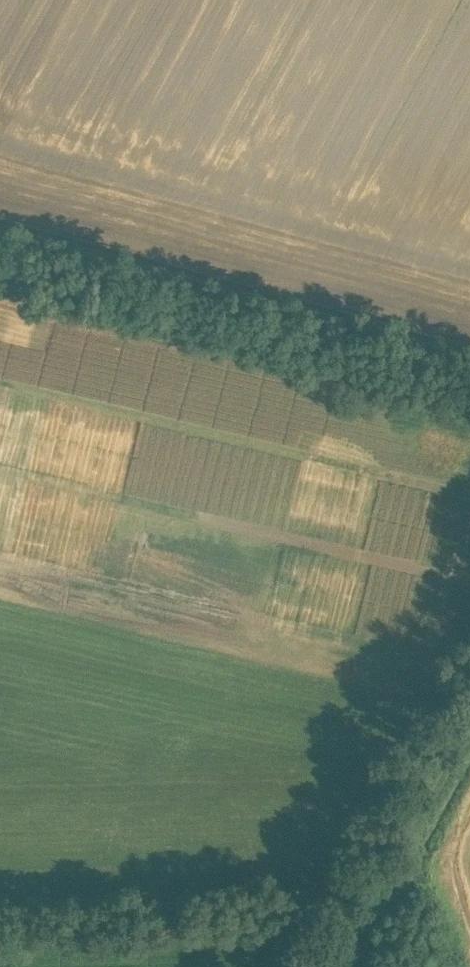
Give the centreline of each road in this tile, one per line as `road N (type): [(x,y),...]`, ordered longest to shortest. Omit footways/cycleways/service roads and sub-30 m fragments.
road 1 (track): [(0,224),(469,349)]
road 2 (track): [(324,966),(469,712)]

